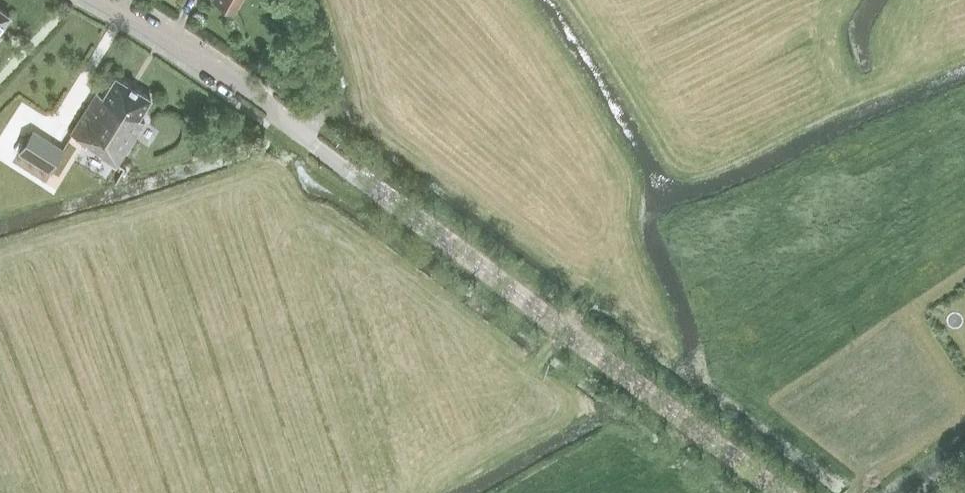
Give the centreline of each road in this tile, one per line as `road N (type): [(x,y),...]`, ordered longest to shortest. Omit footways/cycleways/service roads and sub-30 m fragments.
road 1 (tertiary): [(780,492),(202,66),(93,0)]

